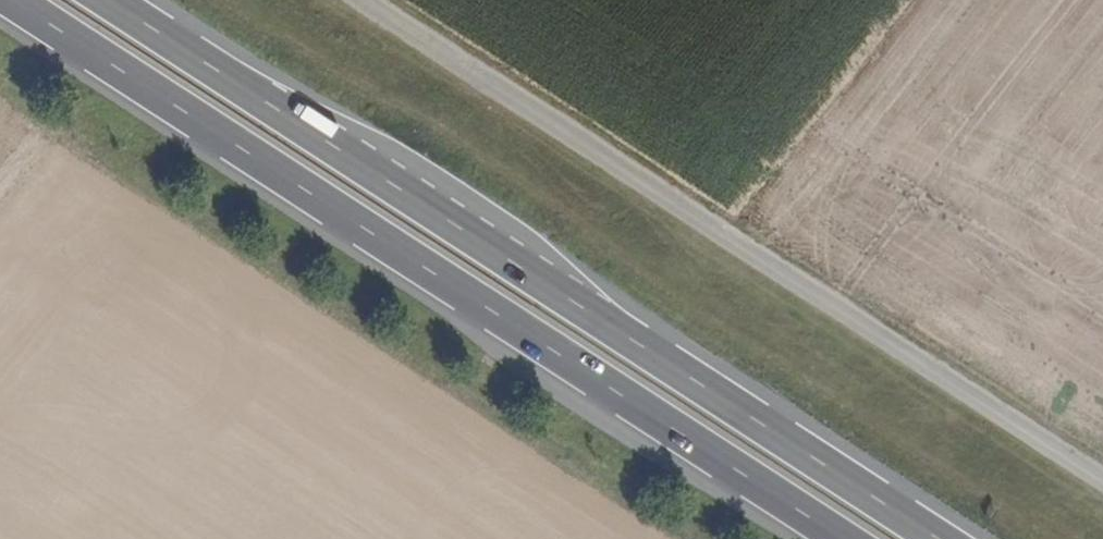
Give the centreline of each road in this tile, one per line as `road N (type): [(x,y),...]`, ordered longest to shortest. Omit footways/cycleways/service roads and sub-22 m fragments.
road 1 (trunk): [(15,0),(844,538)]
road 2 (trunk): [(940,538),(111,0)]
road 3 (track): [(675,538),(89,156),(56,143),(21,154),(0,180)]

